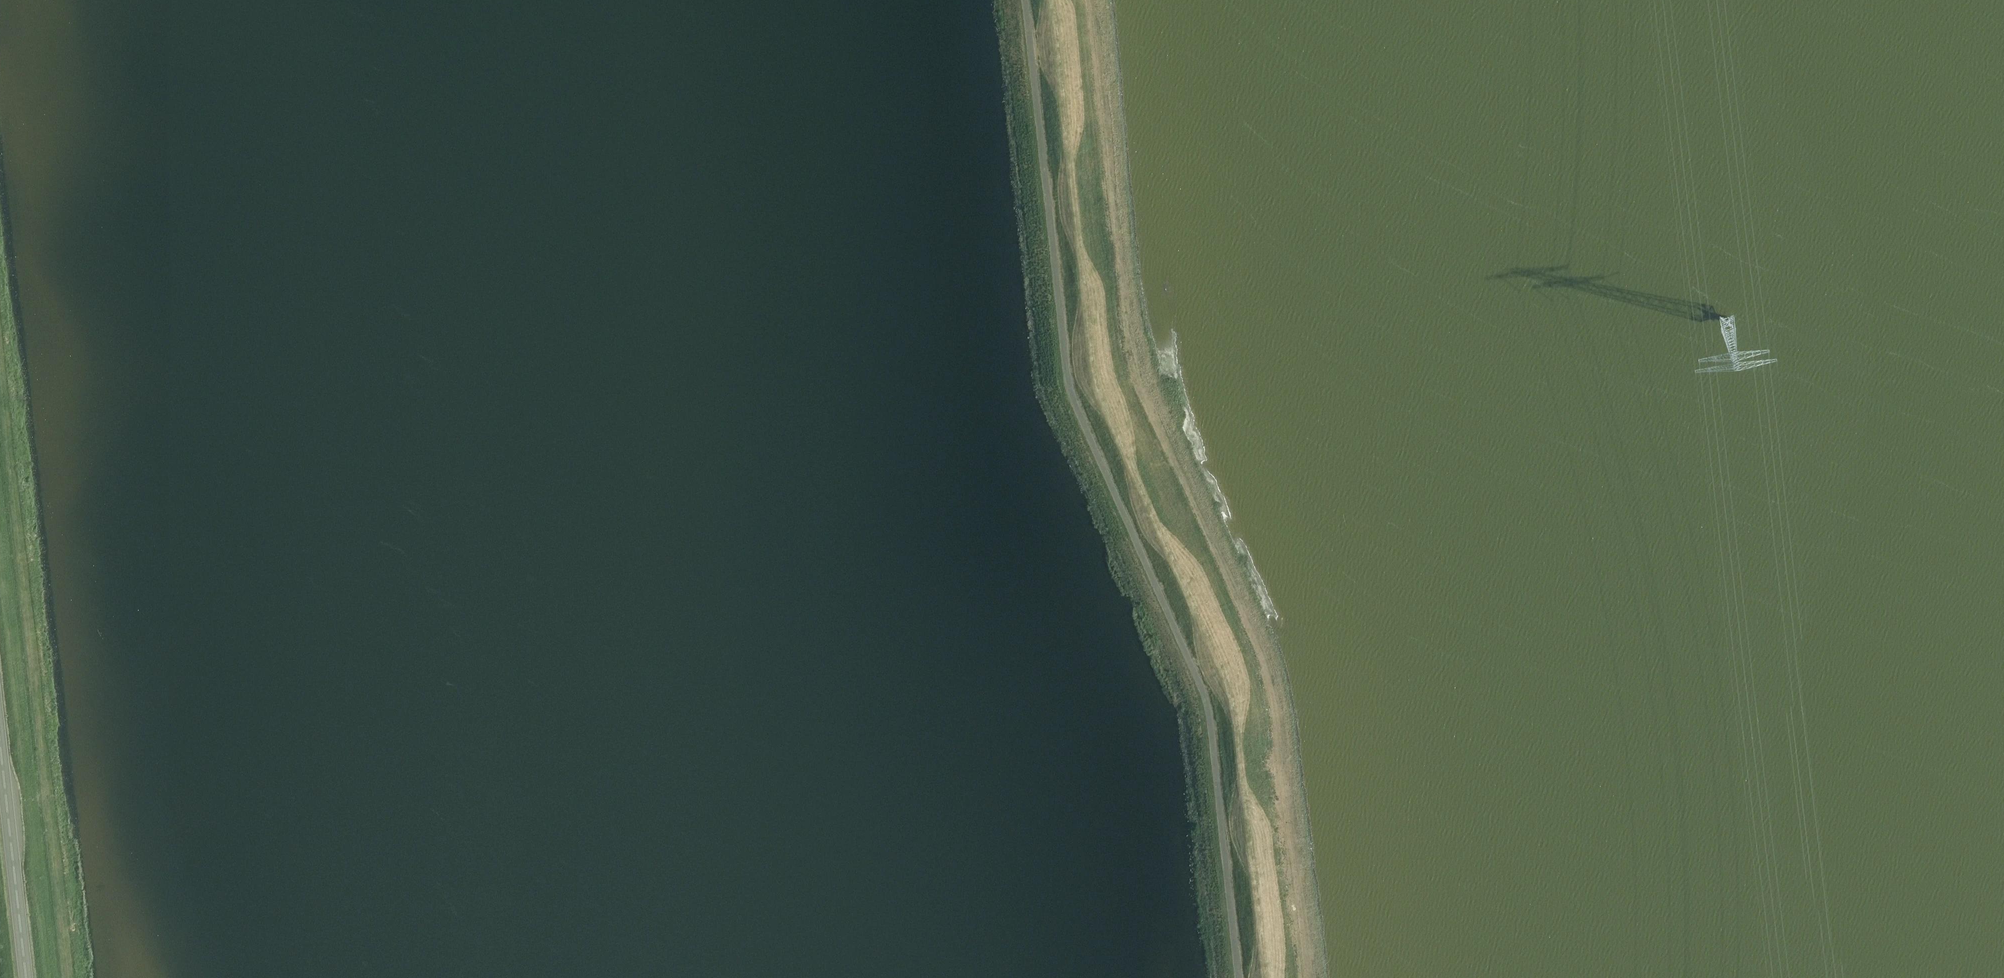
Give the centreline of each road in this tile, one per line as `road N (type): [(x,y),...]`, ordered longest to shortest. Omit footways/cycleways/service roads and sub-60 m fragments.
road 1 (unclassified): [(1242,977),(1212,712),(1070,388),(1026,0)]
road 2 (trunk): [(20,977),(0,808)]

